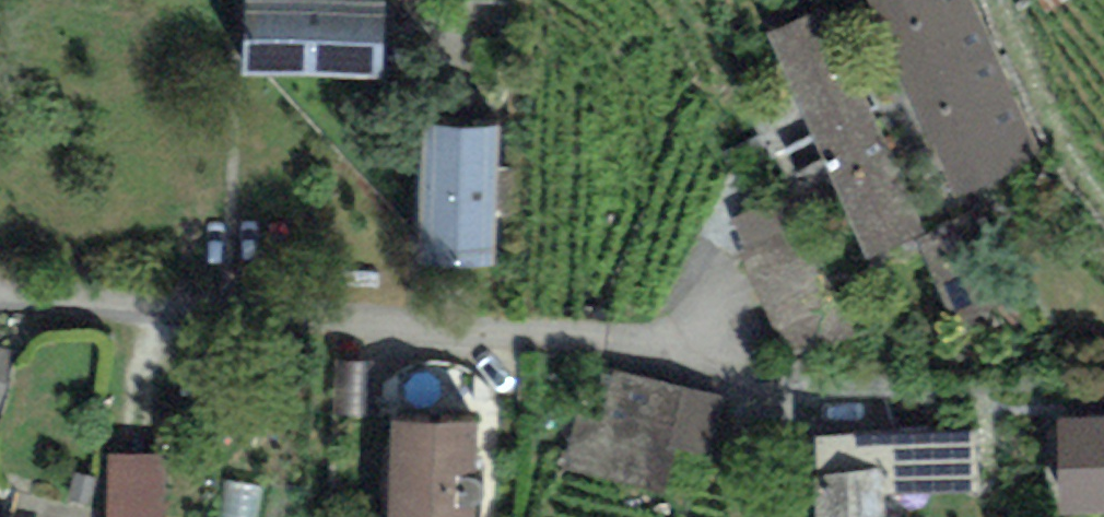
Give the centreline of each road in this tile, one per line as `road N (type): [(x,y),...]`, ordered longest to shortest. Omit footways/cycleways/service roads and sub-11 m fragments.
road 1 (residential): [(0,295),(628,341),(765,379),(941,399)]

